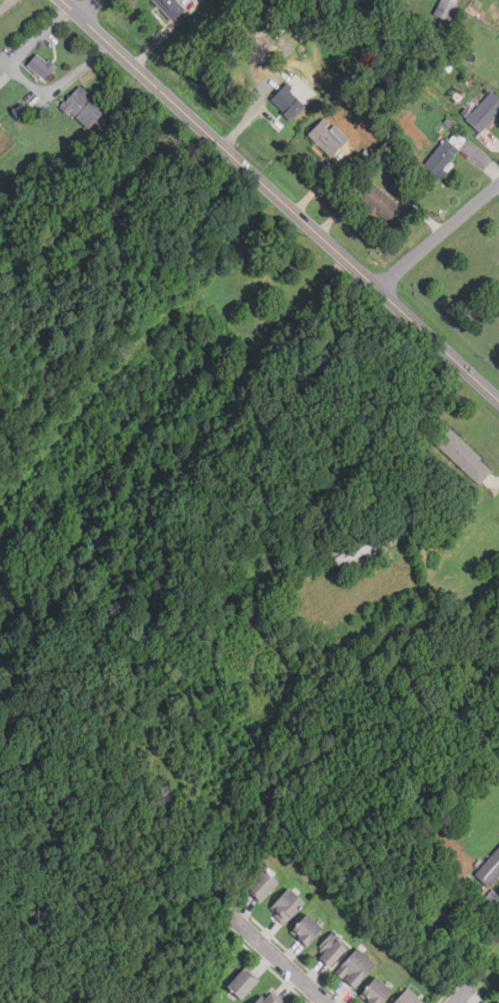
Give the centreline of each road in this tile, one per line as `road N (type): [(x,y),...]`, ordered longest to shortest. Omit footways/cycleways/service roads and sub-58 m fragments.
road 1 (secondary): [(62,0),(498,399)]
road 2 (tertiary): [(379,289),(498,182)]
road 3 (residential): [(226,912),(329,1002)]

